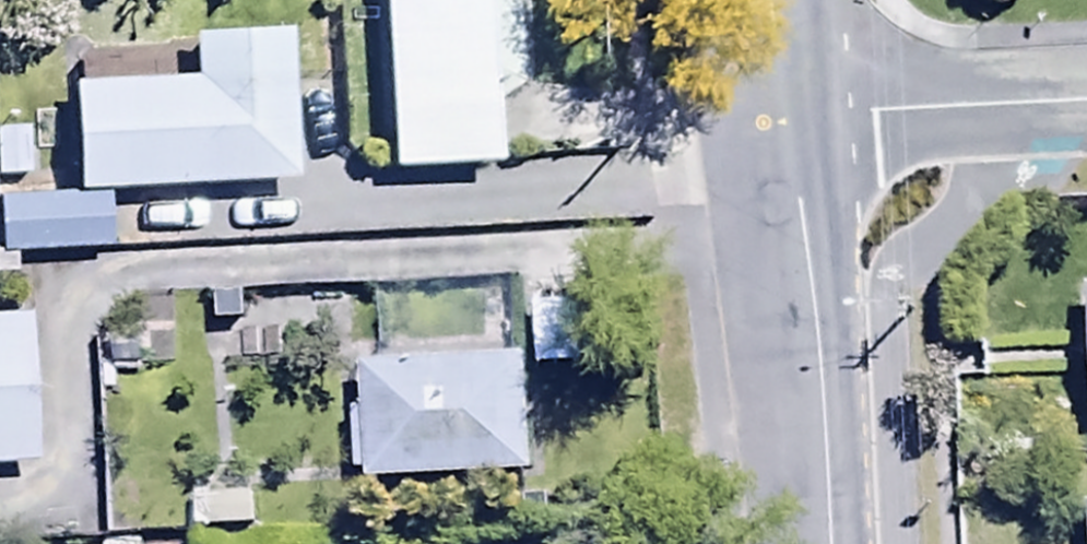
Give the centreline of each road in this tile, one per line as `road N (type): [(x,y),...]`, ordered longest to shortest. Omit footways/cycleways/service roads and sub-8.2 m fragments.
road 1 (tertiary): [(777,124),(826,543)]
road 2 (residential): [(777,124),(1086,107)]
road 3 (tertiary): [(769,0),(777,124)]

